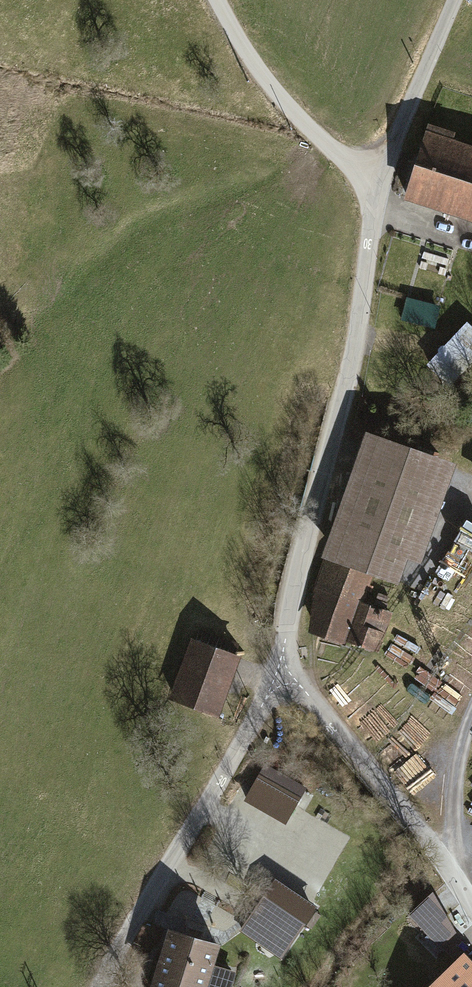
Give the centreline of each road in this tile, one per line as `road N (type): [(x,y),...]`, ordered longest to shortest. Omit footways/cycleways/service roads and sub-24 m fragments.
road 1 (residential): [(288,679),(293,591),(352,365),(382,179)]
road 2 (residential): [(104,986),(198,815),(288,679)]
road 3 (residential): [(288,679),(471,905)]
road 4 (unclassified): [(382,179),(336,154),(289,106),(217,0)]
road 5 (unclassified): [(455,0),(382,179)]

